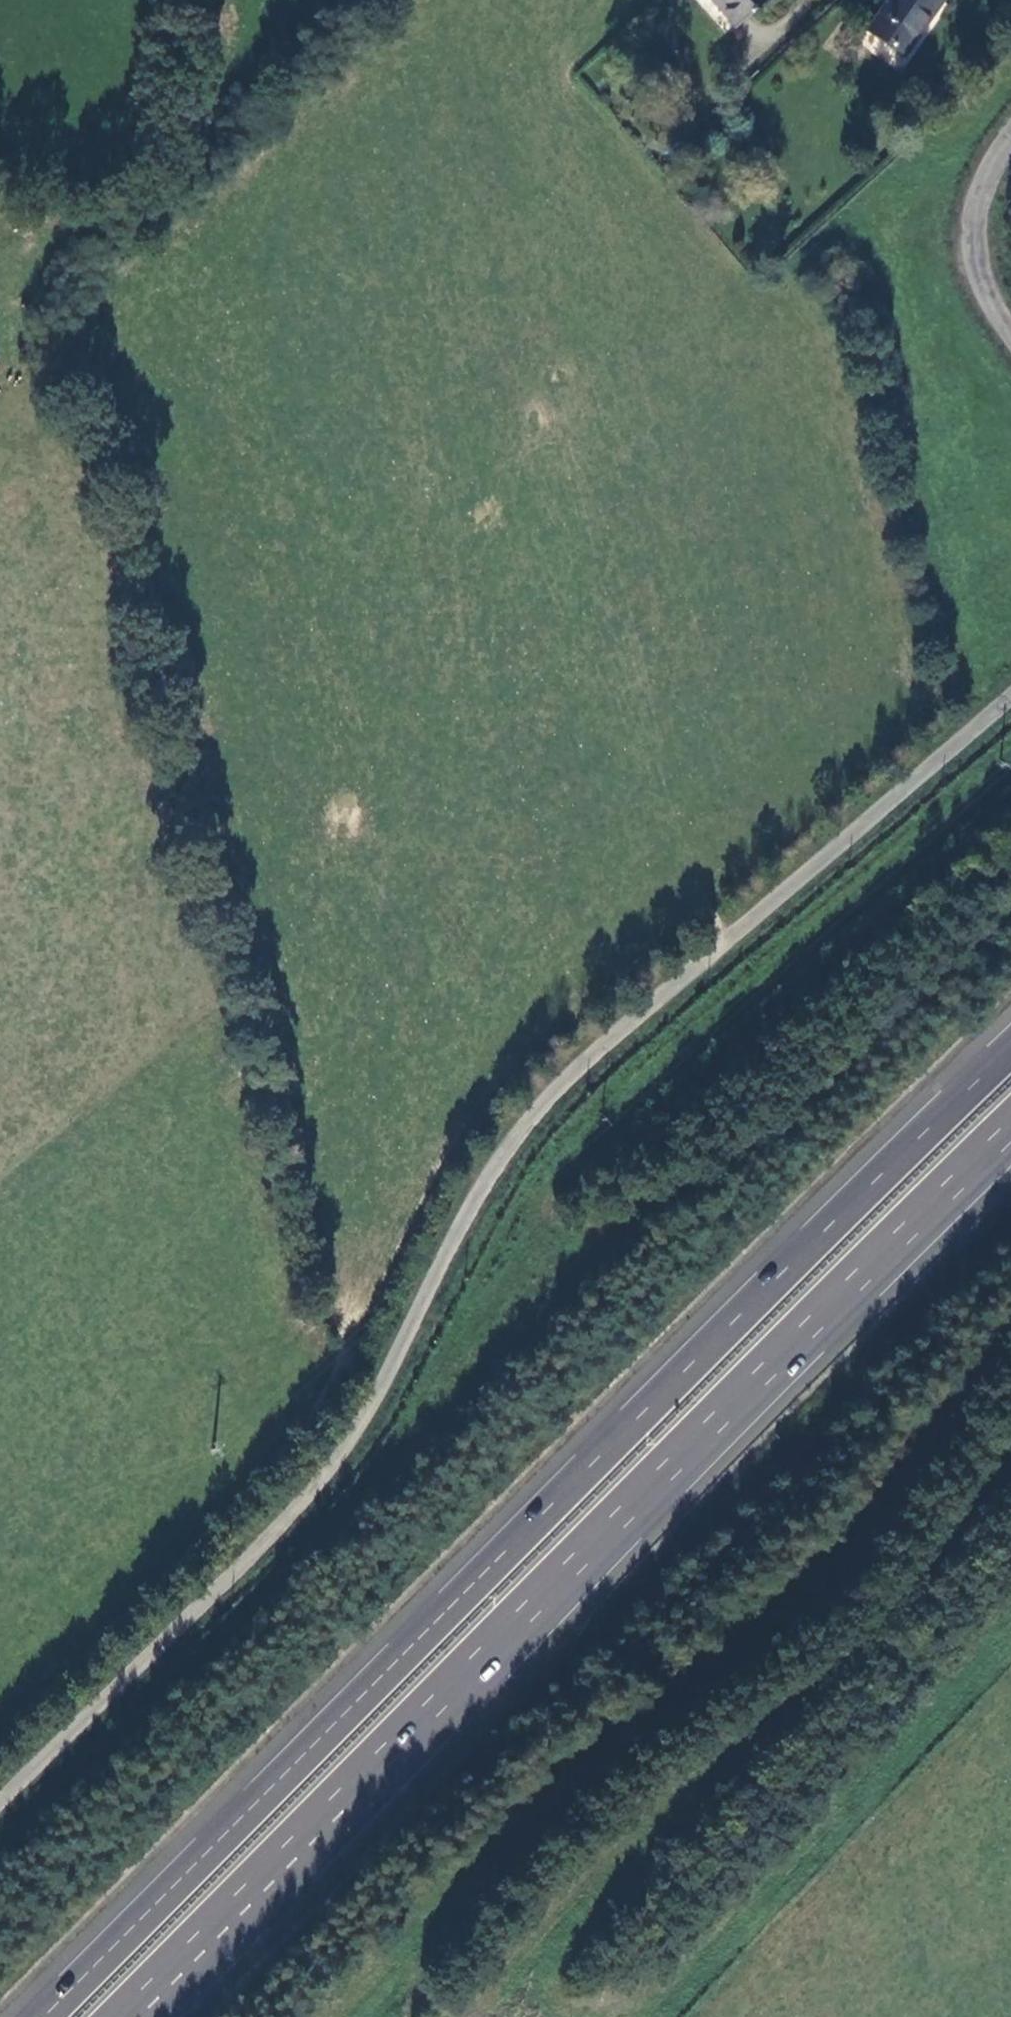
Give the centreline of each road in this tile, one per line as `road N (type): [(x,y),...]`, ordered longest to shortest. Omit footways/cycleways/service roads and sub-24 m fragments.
road 1 (unclassified): [(1010,704),(559,1091),(486,1187),(340,1460),(0,1808)]
road 2 (motorway): [(1010,1055),(50,2016)]
road 3 (motorway): [(129,2016),(1010,1132)]
road 4 (unclassified): [(1010,147),(989,181),(978,247),(983,281),(1010,335)]

